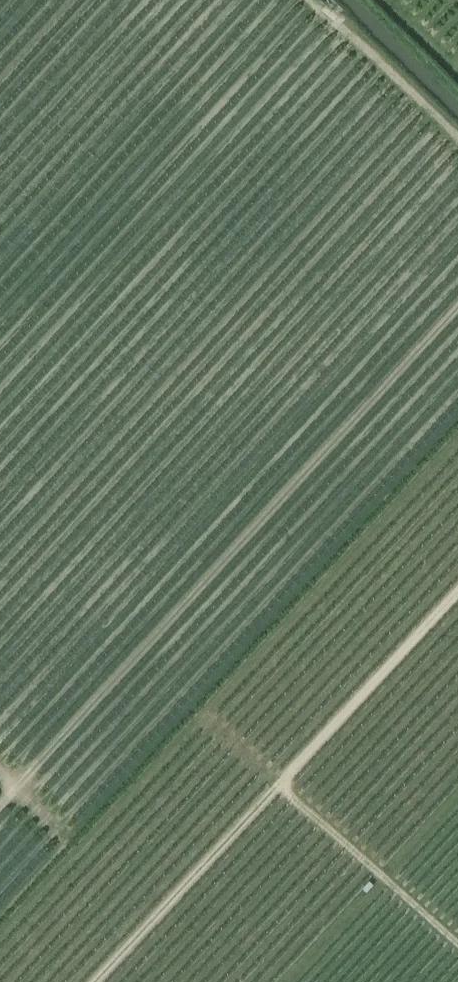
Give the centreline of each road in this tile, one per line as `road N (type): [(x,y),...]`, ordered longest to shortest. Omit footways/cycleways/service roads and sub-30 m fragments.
road 1 (track): [(0,812),(457,311)]
road 2 (track): [(103,981),(457,594)]

